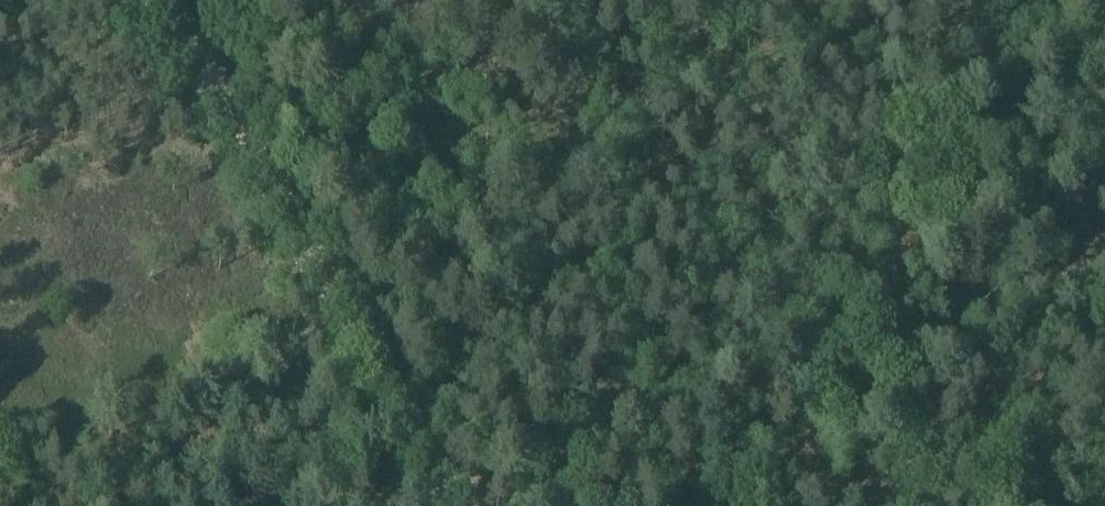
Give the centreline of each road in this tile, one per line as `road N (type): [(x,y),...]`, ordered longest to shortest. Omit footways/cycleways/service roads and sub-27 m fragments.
road 1 (track): [(466,505),(160,0)]
road 2 (track): [(538,0),(271,206)]

